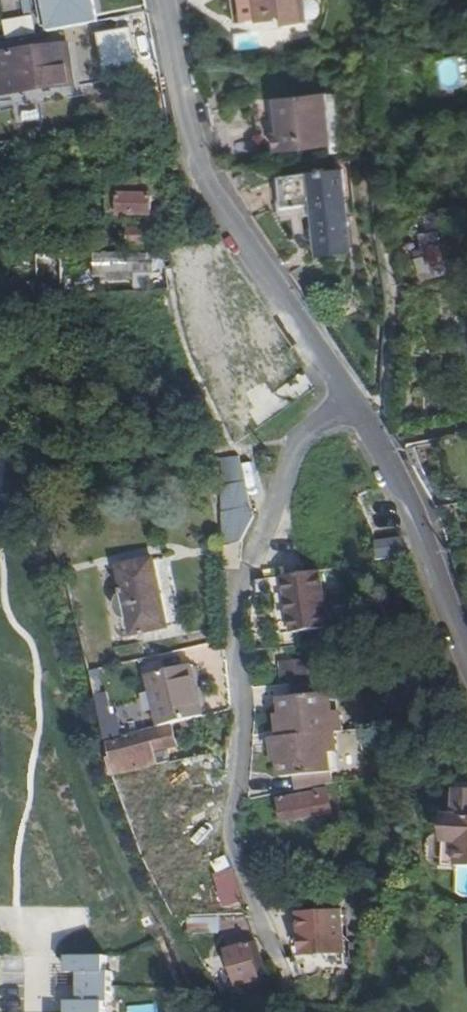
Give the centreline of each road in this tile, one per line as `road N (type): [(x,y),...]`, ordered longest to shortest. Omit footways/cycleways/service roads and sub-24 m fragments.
road 1 (residential): [(296,1011),(228,841),(241,739),(234,599),(296,442),(350,409)]
road 2 (residential): [(165,0),(187,108),(231,238),(350,409)]
road 3 (residential): [(350,409),(412,516),(466,664)]

